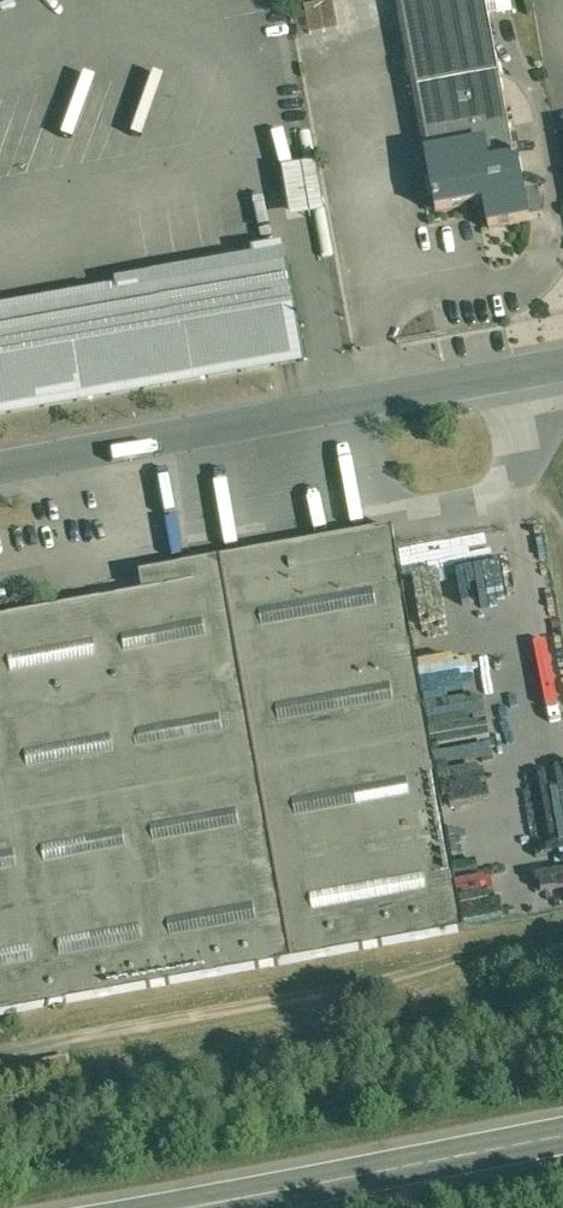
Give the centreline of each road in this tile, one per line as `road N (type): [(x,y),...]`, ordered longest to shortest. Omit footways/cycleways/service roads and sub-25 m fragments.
road 1 (unclassified): [(0,469),(562,366)]
road 2 (secondary): [(174,1207),(562,1134)]

